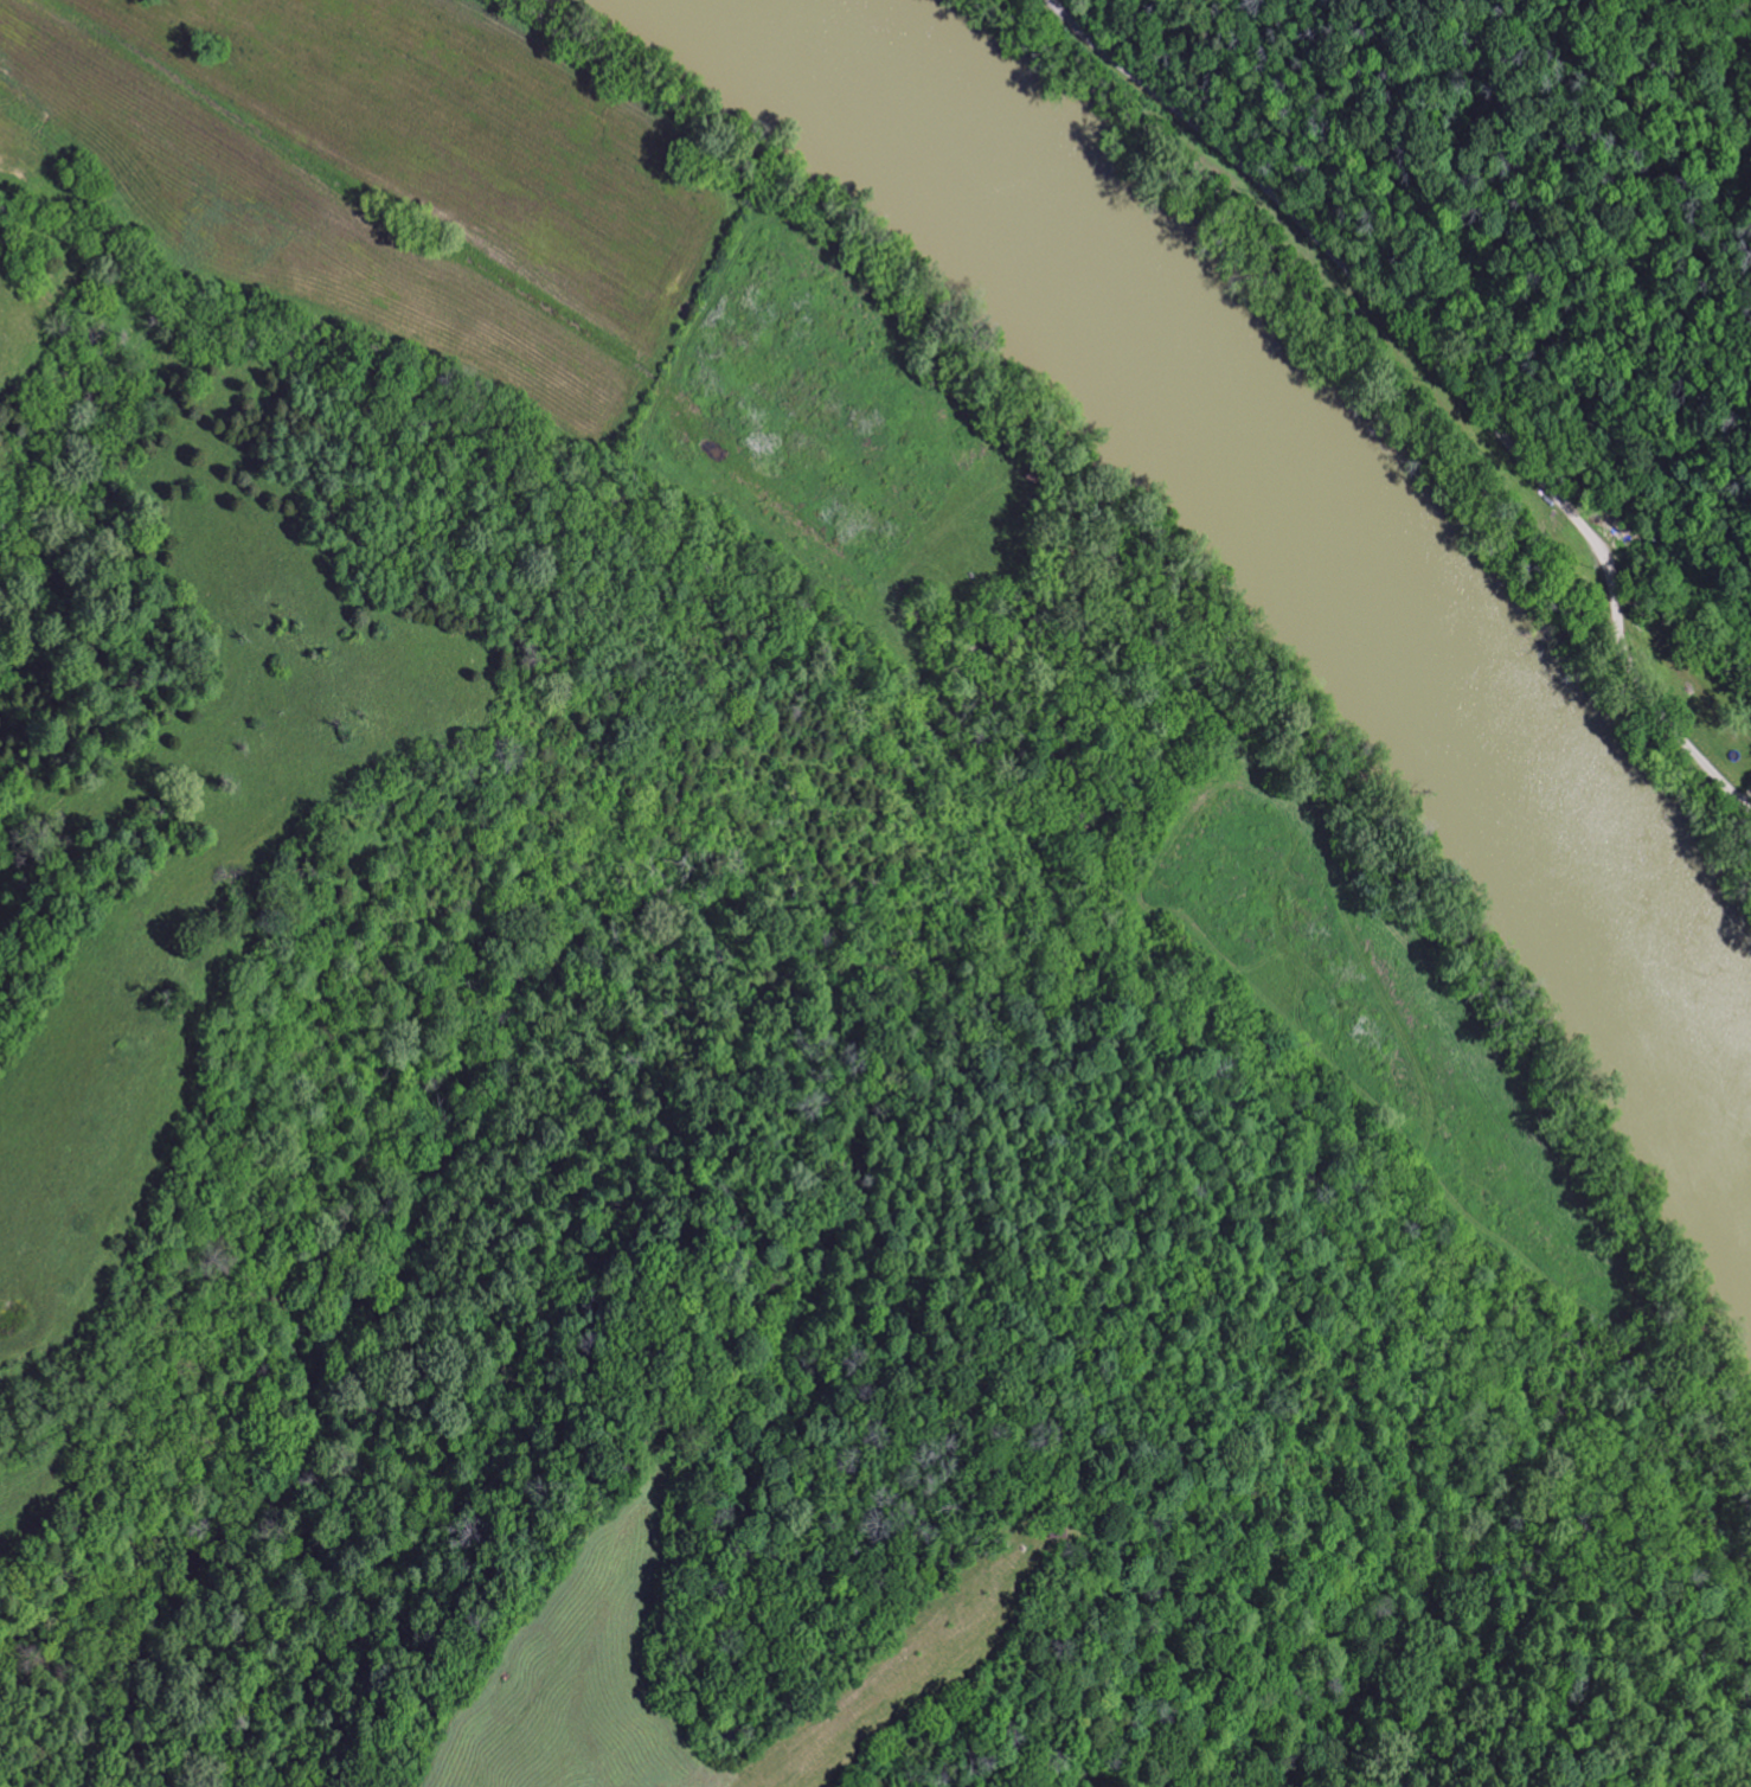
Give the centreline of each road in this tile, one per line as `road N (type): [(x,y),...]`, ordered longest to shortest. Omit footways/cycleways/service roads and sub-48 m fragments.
road 1 (residential): [(1750,815),(1623,658),(1605,559),(1551,491),(1281,205),(1056,0)]

